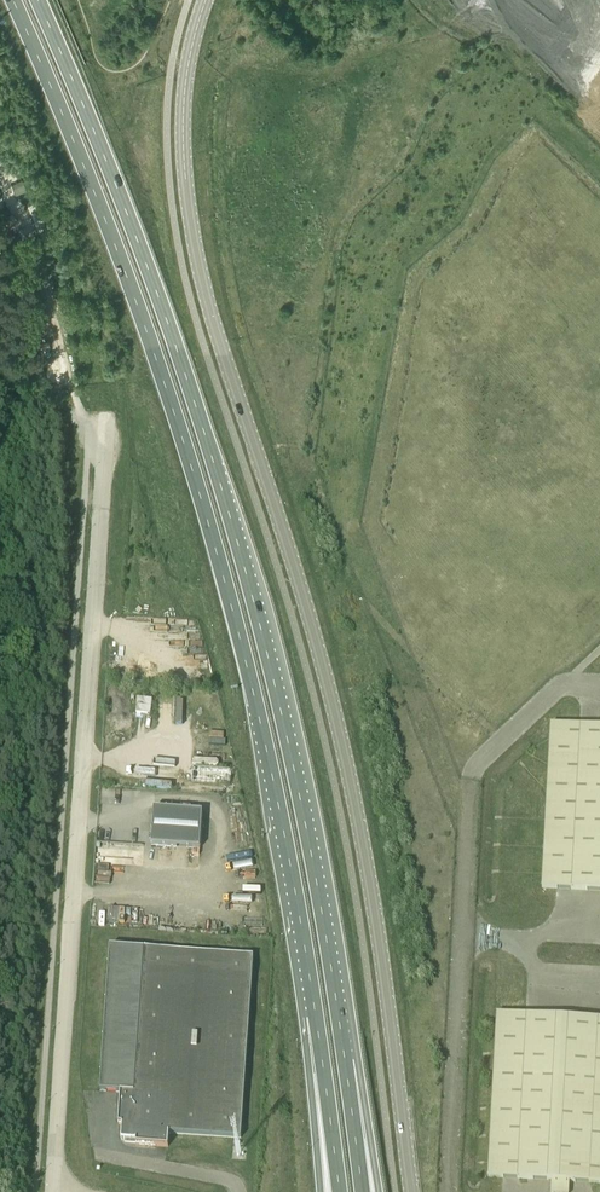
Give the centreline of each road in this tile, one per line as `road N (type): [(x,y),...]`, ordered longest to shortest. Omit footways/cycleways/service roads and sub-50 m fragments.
road 1 (tertiary): [(410,1191),(379,945),(343,751),(197,260),(182,134),(204,0)]
road 2 (trunk): [(345,1061),(299,792),(238,542),(166,316),(37,0)]
road 3 (trunk): [(14,0),(112,235),(201,498),(257,702),(316,1017)]
road 4 (unclassified): [(51,1191),(105,451)]
road 5 (trunk): [(316,1017),(340,1191)]
road 6 (trunk): [(316,1017),(321,1191)]
road 7 (track): [(91,428),(48,292)]
road 8 (trunk): [(374,1191),(345,1061)]
road 9 (trunk): [(362,1191),(345,1061)]

